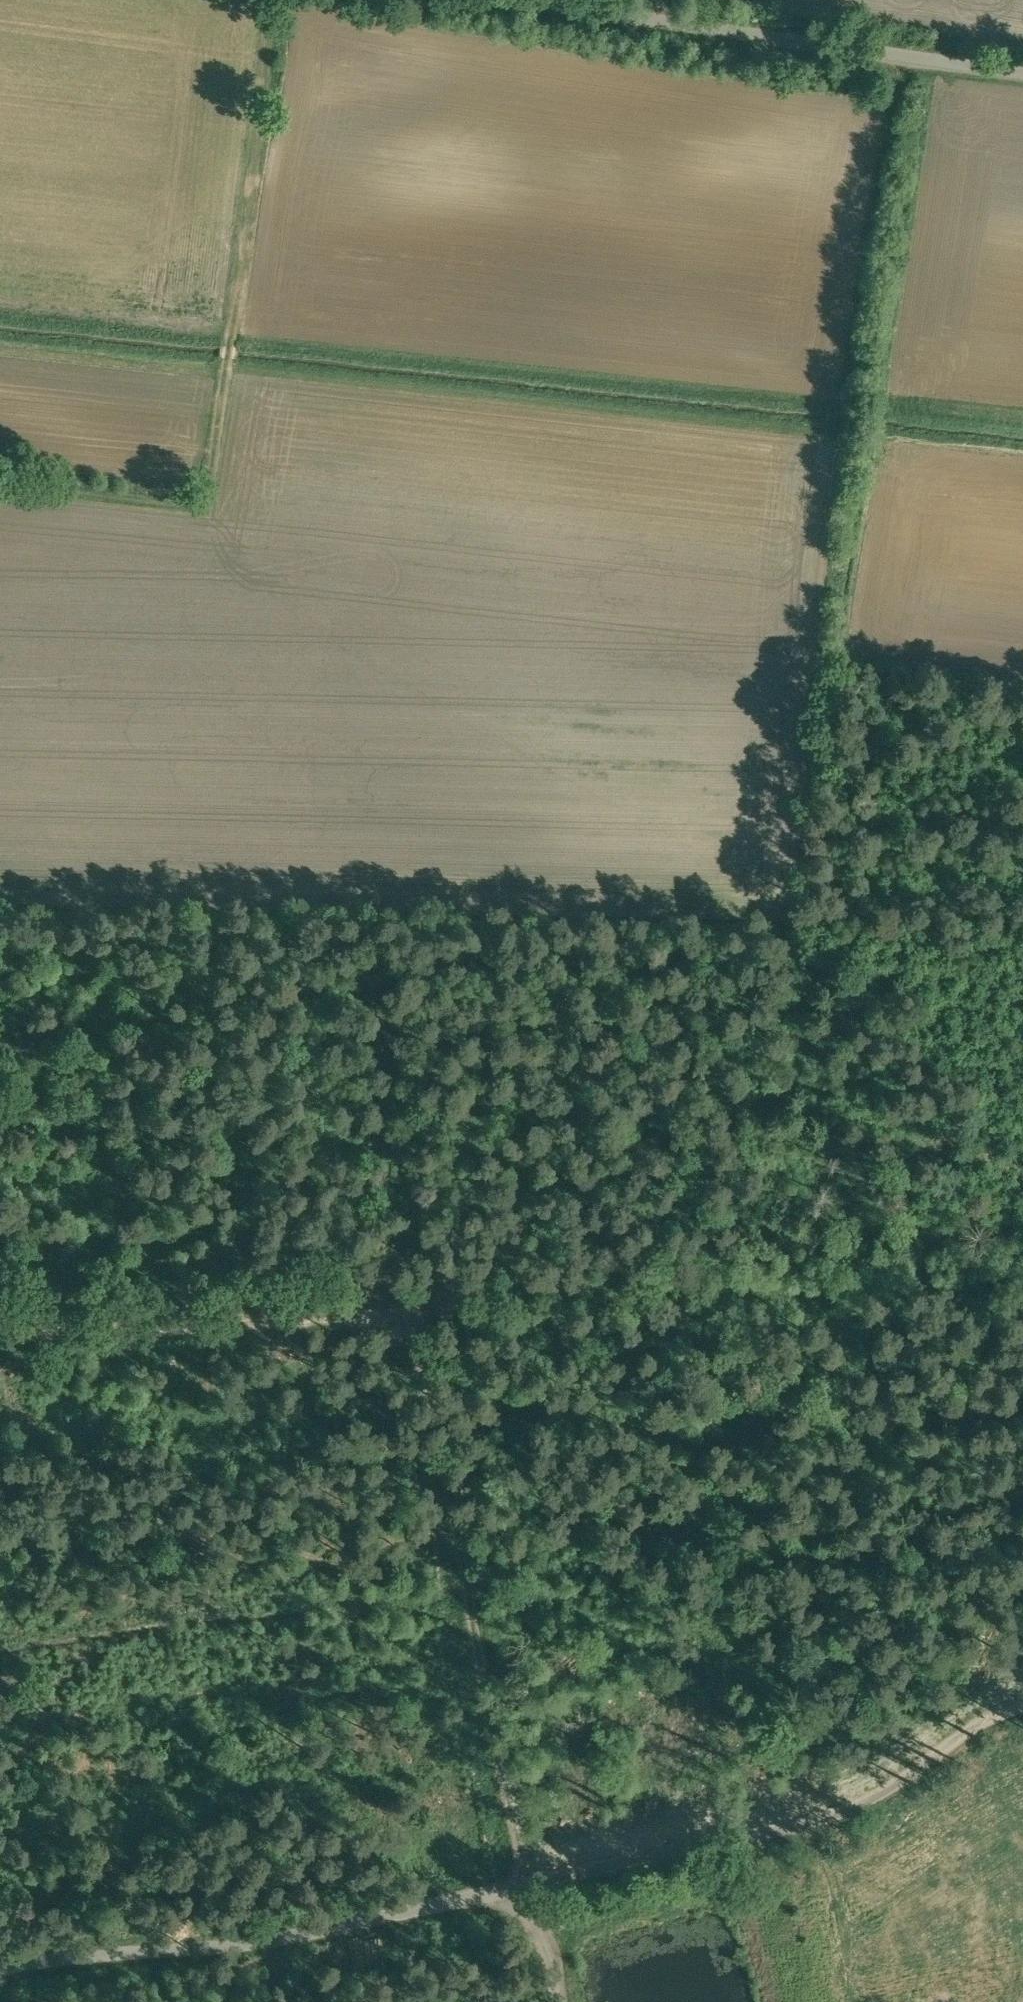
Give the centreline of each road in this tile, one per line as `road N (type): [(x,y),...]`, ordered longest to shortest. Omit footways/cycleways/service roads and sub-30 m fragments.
road 1 (unclassified): [(500,0),(1022,76)]

